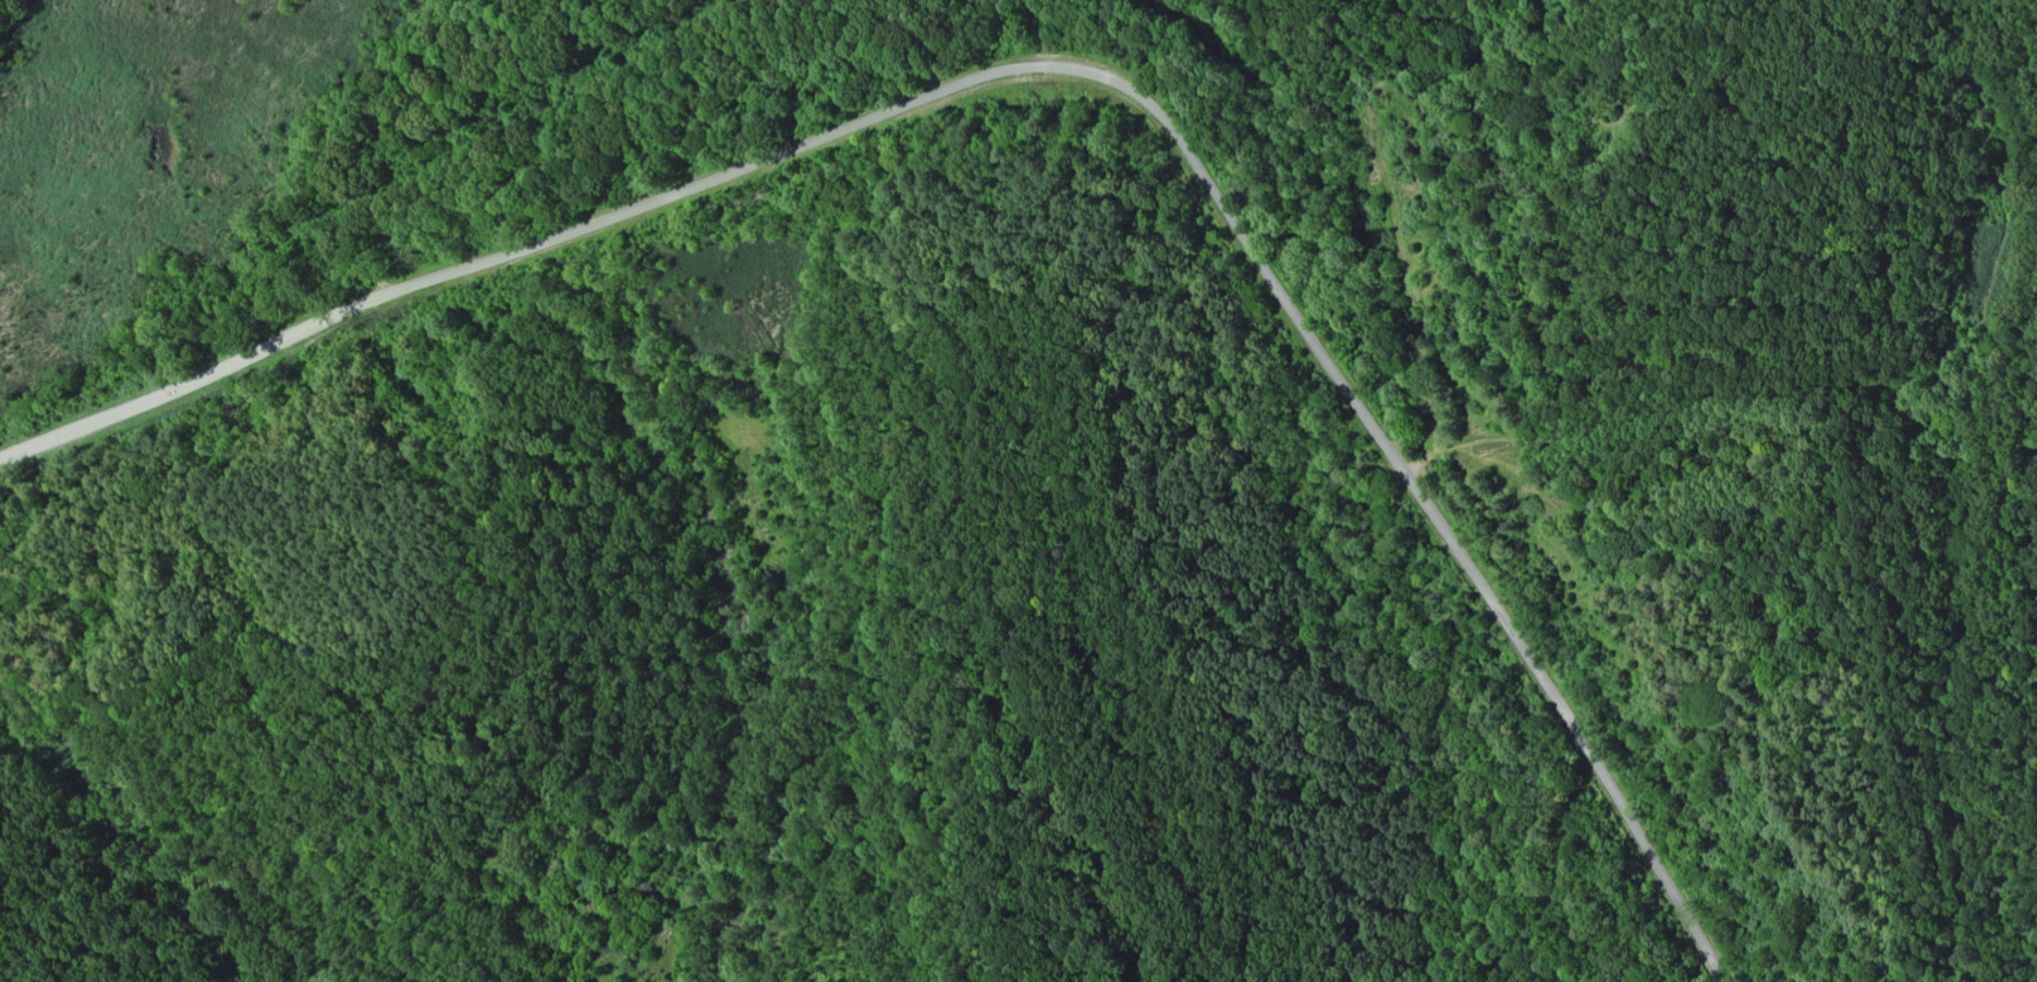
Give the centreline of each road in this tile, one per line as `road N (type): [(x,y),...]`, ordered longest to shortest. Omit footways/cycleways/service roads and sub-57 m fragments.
road 1 (residential): [(1723,981),(1573,727),(1190,146),(1148,97),(1102,73),(1043,69),(963,88),(533,253),(369,303),(220,374),(0,462)]

